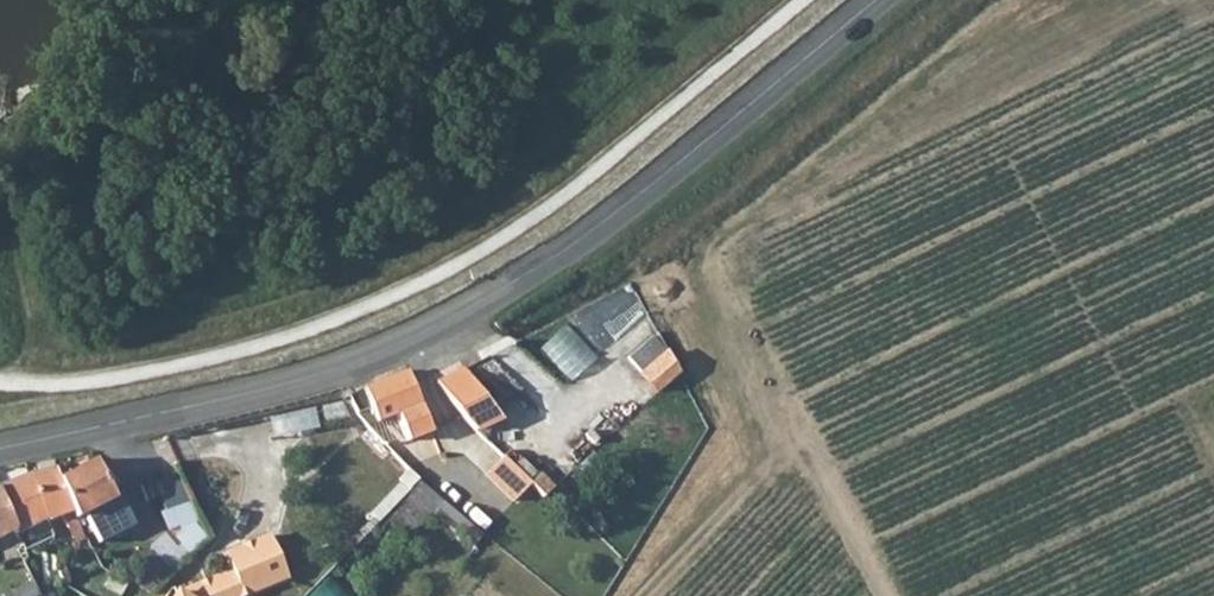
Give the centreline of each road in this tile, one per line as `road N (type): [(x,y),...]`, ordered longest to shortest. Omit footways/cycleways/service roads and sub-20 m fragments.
road 1 (secondary): [(874,0),(585,235),(433,325),(354,362),(0,447)]
road 2 (track): [(38,372),(41,329),(18,229),(0,202)]

